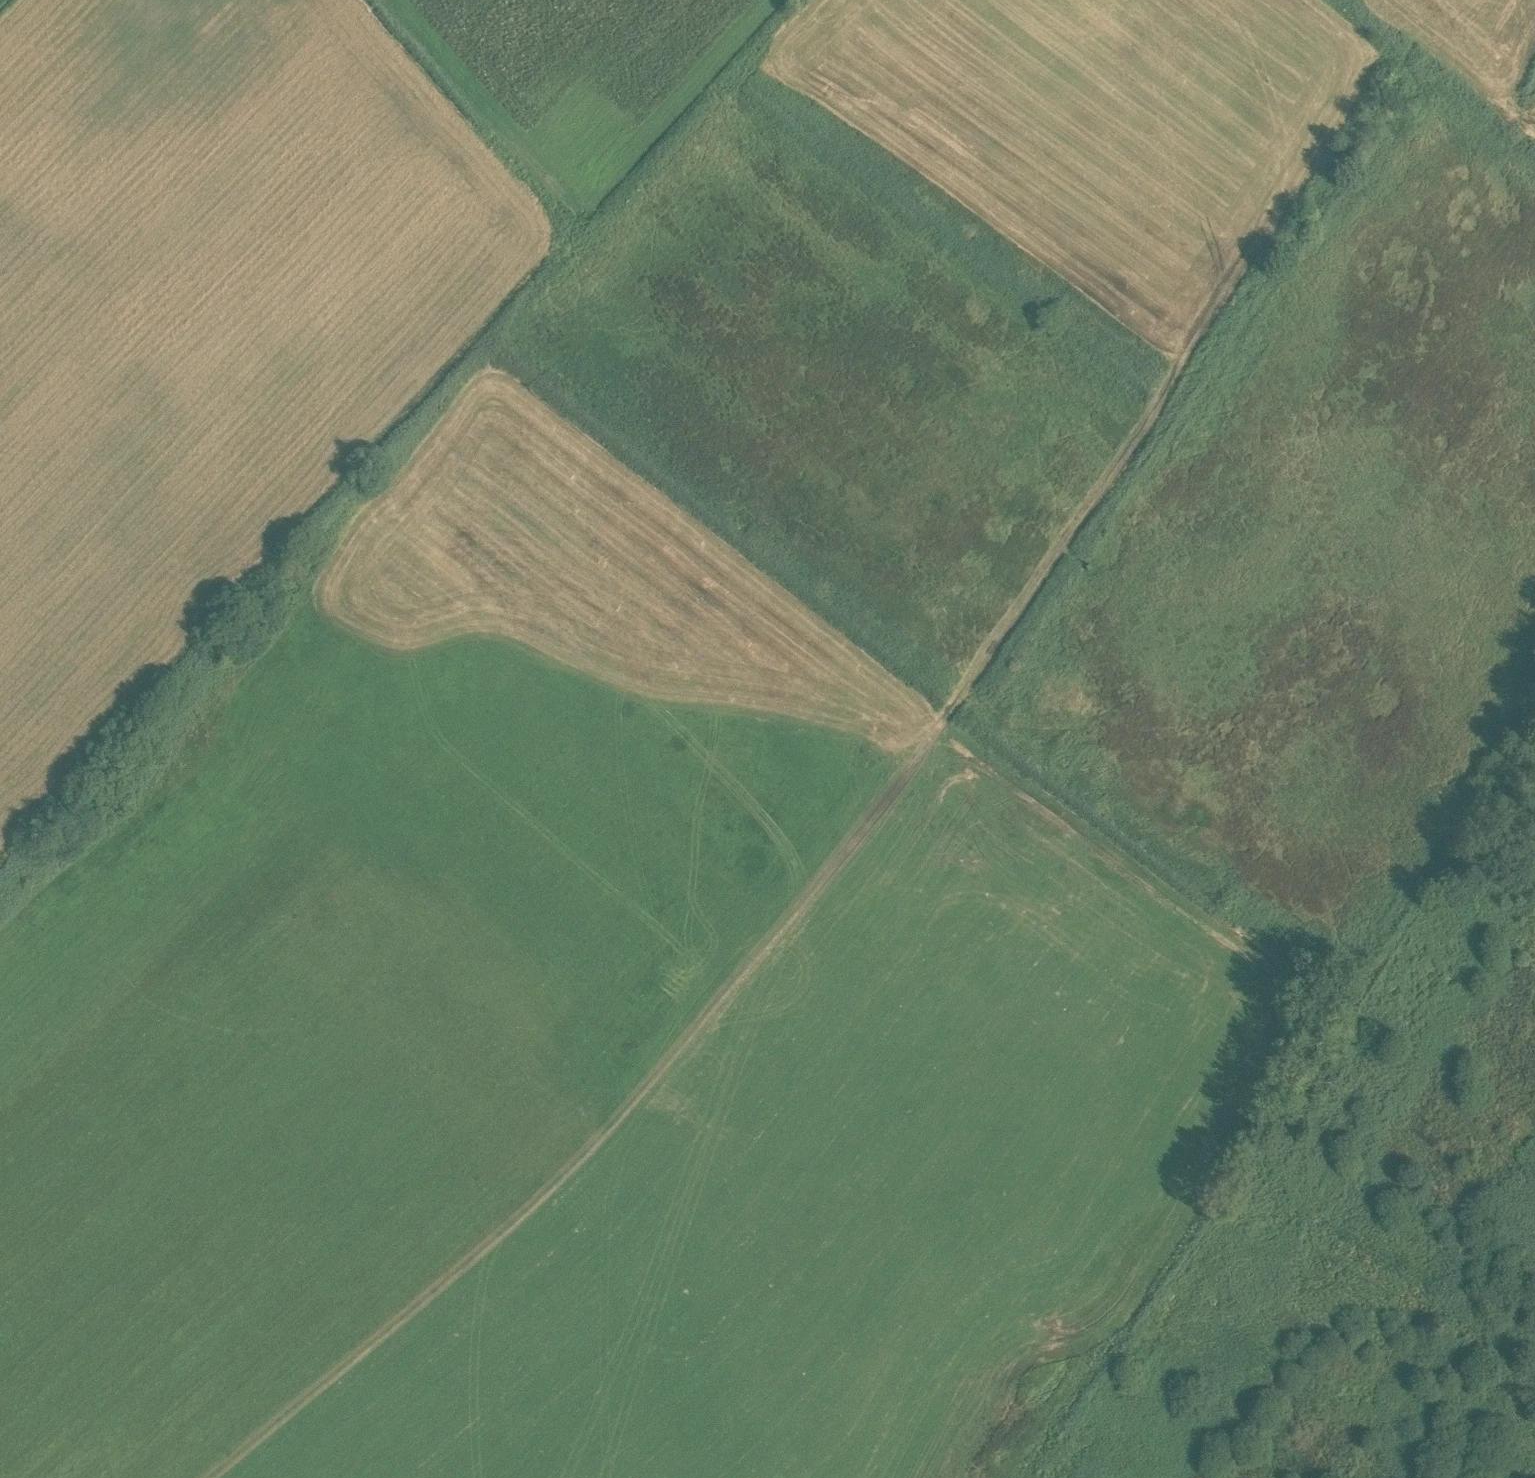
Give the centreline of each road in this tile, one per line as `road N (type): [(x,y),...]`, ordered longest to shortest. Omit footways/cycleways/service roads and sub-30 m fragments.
road 1 (track): [(1022,1477),(1361,968)]

